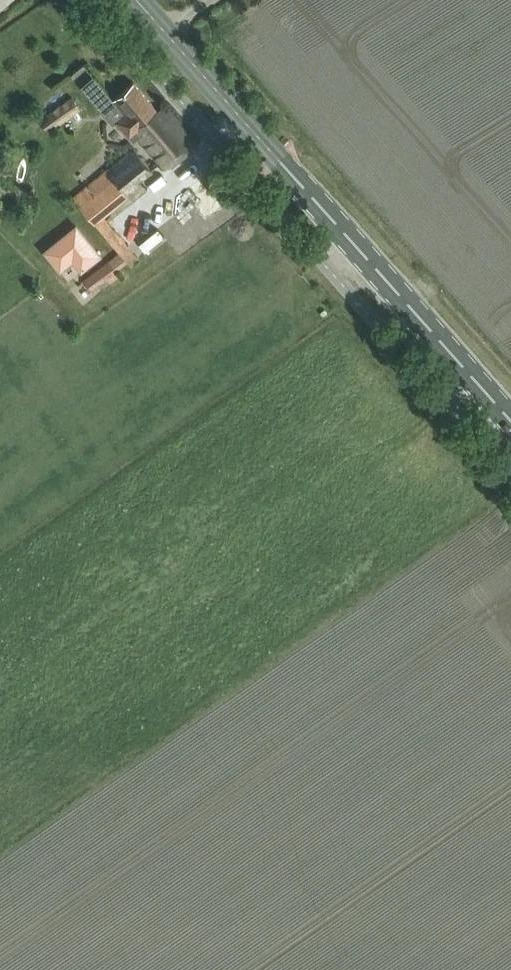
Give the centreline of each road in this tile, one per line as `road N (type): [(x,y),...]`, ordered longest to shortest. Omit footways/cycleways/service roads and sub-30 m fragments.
road 1 (unclassified): [(510,474),(91,0)]
road 2 (primary): [(510,421),(137,0)]

